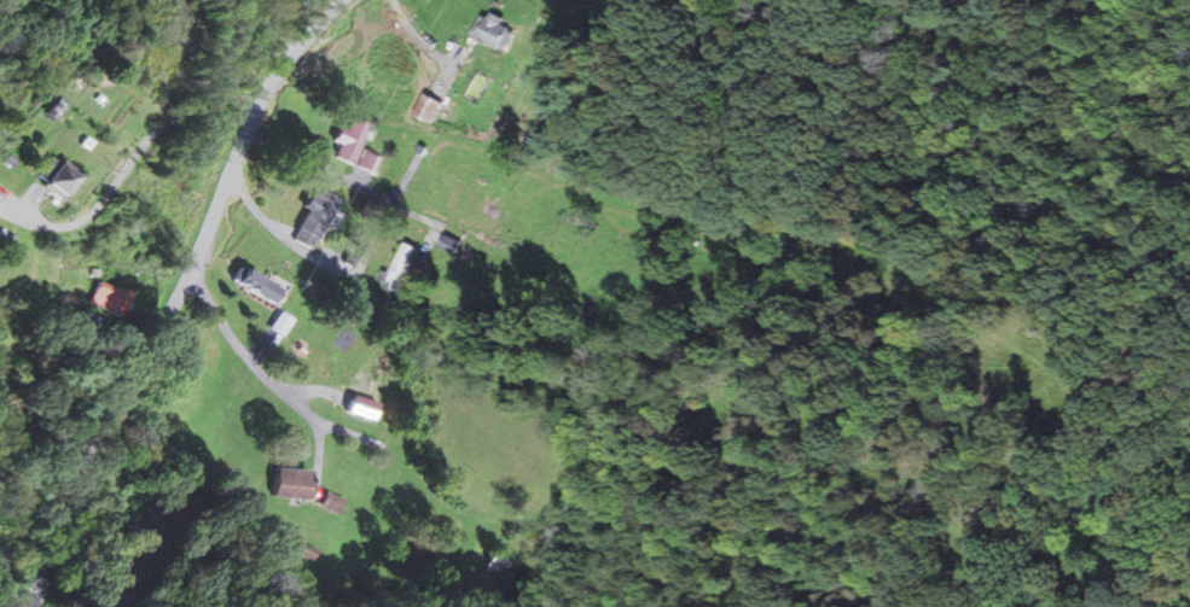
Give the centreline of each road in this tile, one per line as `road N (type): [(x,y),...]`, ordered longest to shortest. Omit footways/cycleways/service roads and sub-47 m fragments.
road 1 (residential): [(34,606),(60,498),(182,287),(265,92),(340,0)]
road 2 (track): [(0,135),(104,0)]

